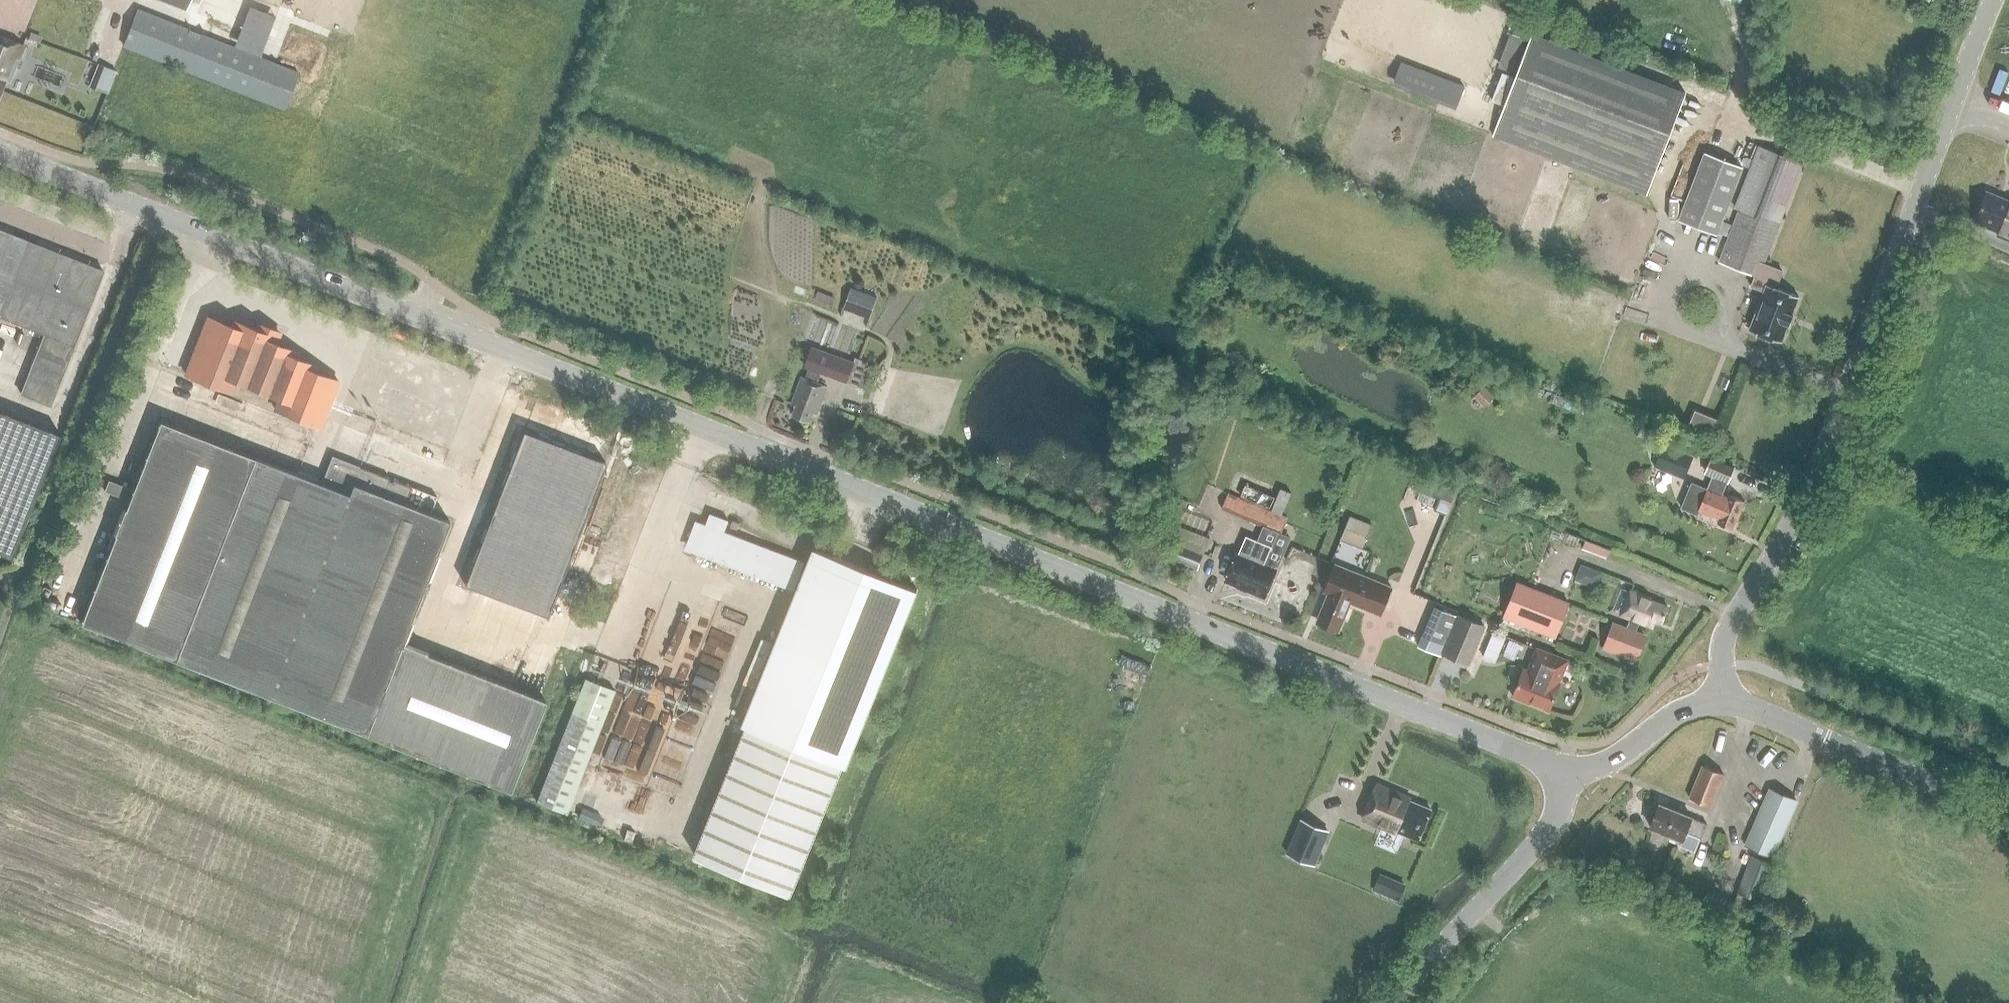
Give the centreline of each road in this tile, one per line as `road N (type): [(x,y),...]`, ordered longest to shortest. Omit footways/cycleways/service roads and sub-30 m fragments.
road 1 (tertiary): [(1569,772),(0,151)]
road 2 (tertiary): [(1992,0),(1832,442),(1727,633),(1724,704)]
road 3 (tertiary): [(2008,811),(1724,704)]
road 4 (tertiary): [(1399,1002),(1452,931),(1550,831),(1569,772)]
road 5 (tertiary): [(1569,772),(1611,765),(1672,718),(1724,704)]

